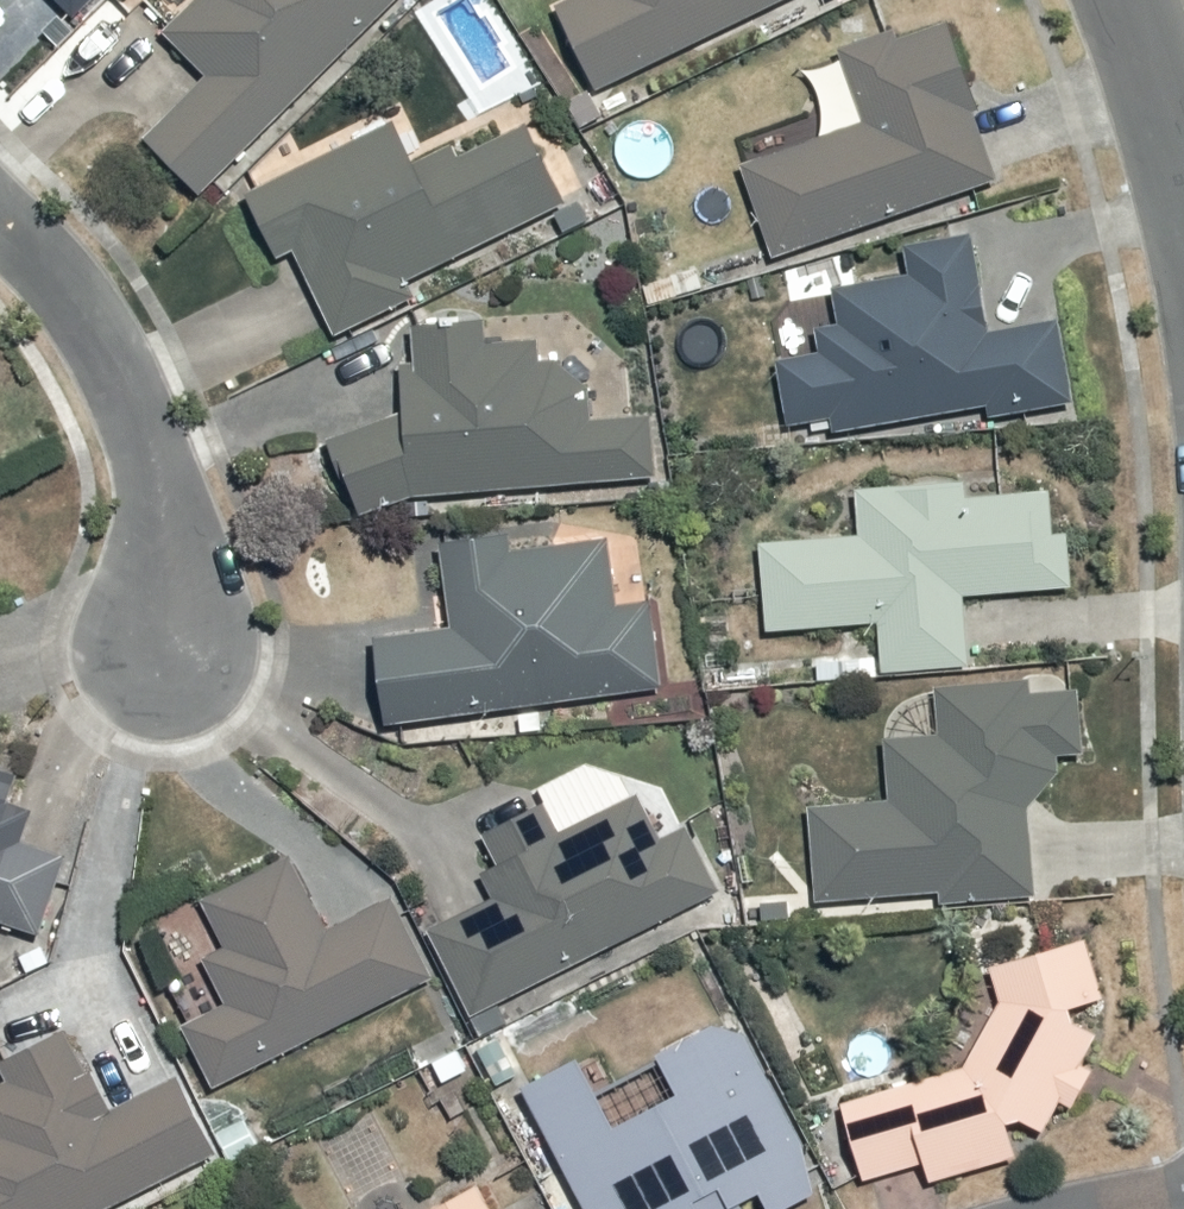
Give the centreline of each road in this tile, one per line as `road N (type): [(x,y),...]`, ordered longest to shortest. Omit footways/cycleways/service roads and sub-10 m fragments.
road 1 (residential): [(180,647),(62,280),(0,205)]
road 2 (residential): [(1183,235),(1174,142),(1126,0)]
road 3 (residential): [(1029,1208),(1183,1153)]

